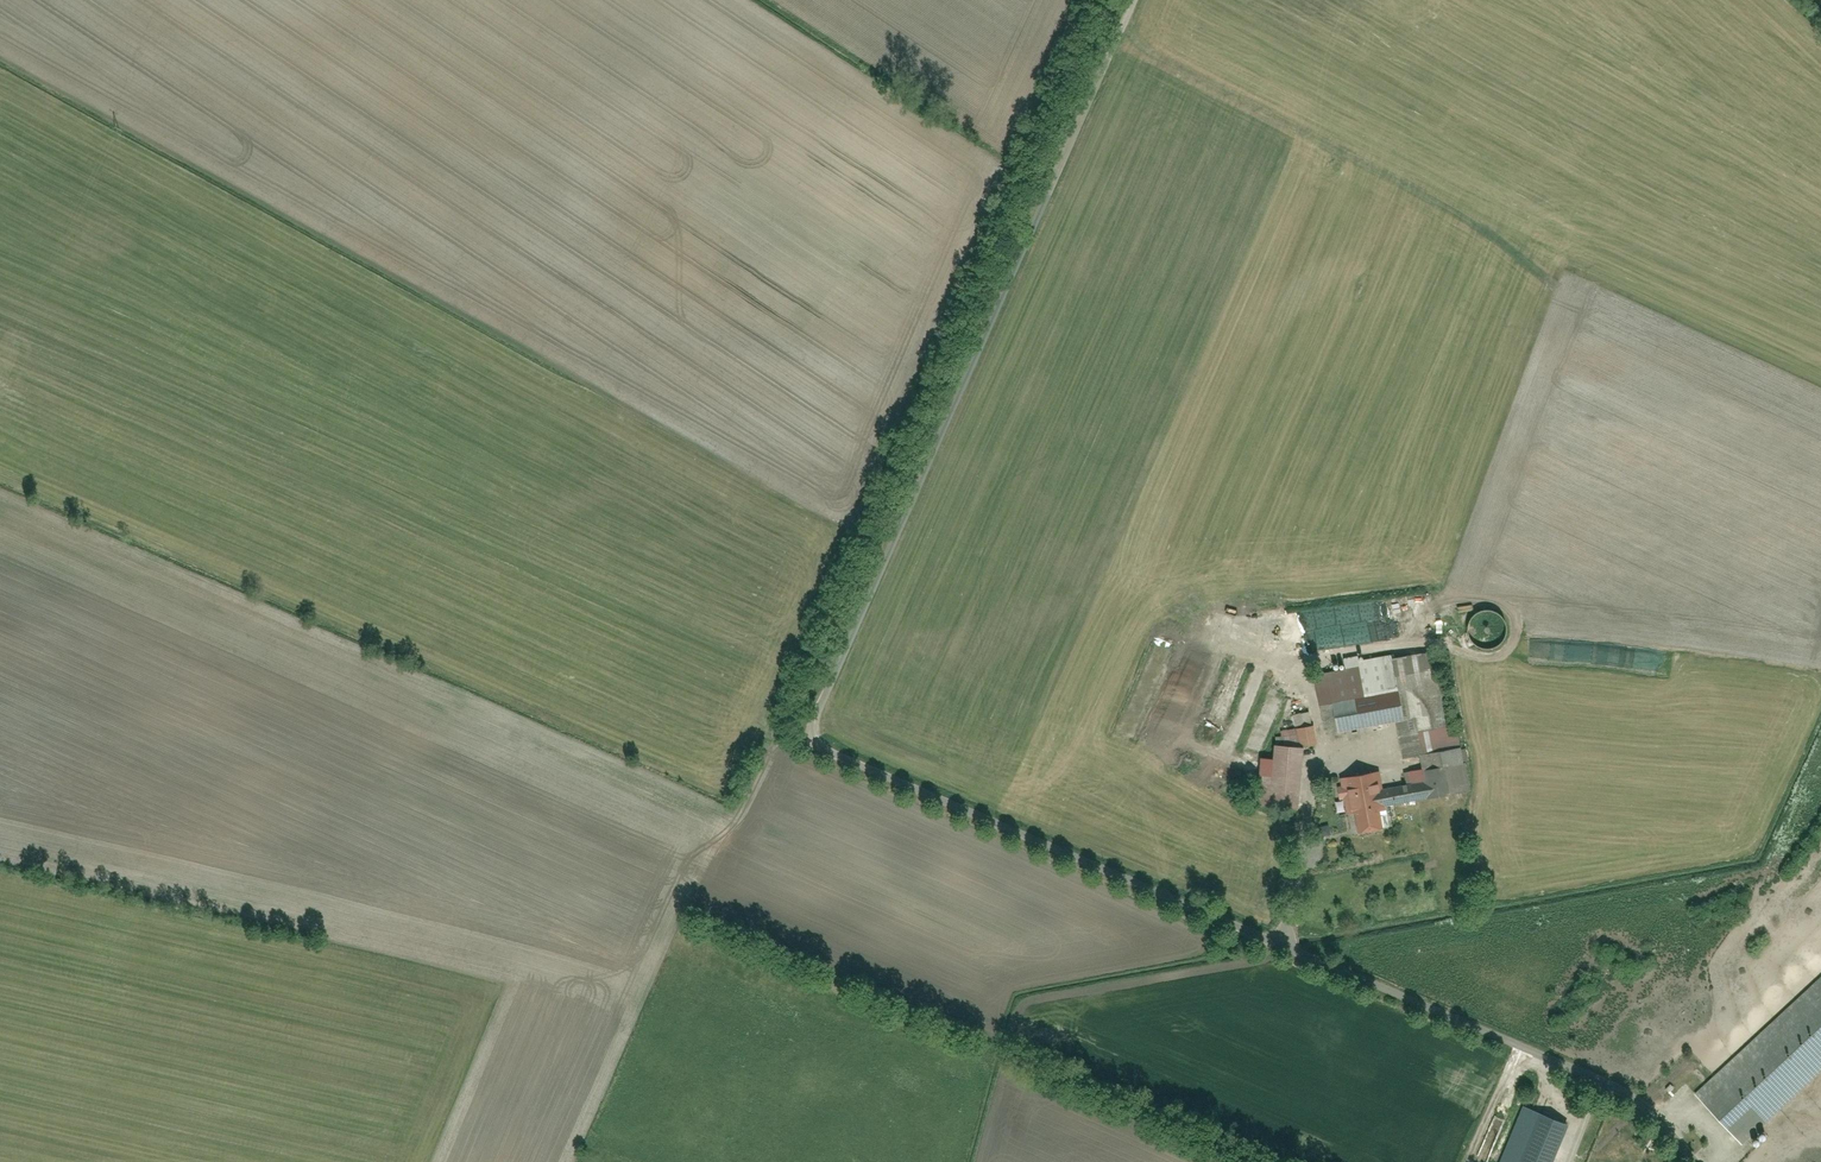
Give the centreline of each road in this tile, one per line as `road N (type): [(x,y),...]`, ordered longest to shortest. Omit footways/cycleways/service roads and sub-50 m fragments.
road 1 (unclassified): [(1692,1161),(1657,1123),(1435,1000),(819,730),(814,700),(1135,0)]

